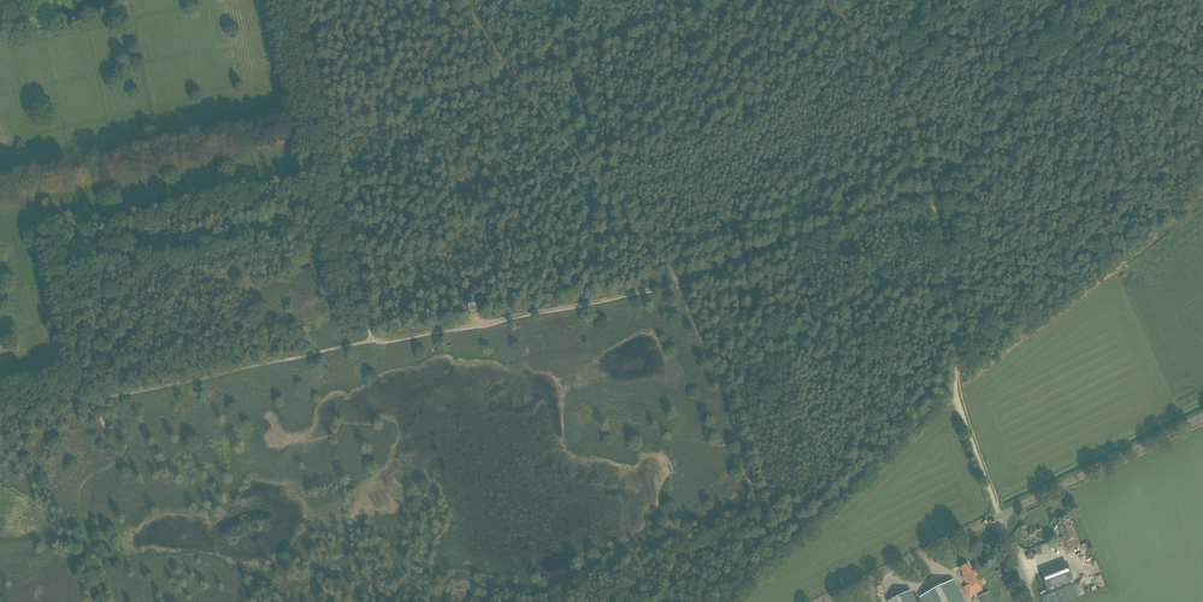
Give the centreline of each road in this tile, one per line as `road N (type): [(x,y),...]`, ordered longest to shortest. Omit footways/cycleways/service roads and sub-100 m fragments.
road 1 (track): [(748,470),(715,484),(621,557),(567,581),(335,601)]
road 2 (track): [(373,341),(678,284)]
road 3 (track): [(936,192),(1130,0)]
road 4 (track): [(678,284),(932,194)]
road 5 (track): [(957,396),(786,547),(775,548),(763,521)]
road 6 (track): [(114,601),(79,495),(127,448),(125,436),(104,428),(103,398)]
road 7 (track): [(103,398),(324,352)]
road 8 (unclassified): [(1000,516),(1202,419)]
road 9 (track): [(514,78),(704,0)]
road 10 (track): [(957,396),(956,316),(932,194)]
road 11 (track): [(748,470),(678,284)]
road 12 (unclassified): [(825,601),(1000,516)]
road 13 (track): [(514,78),(327,122)]
road 14 (track): [(678,284),(596,178)]
road 15 (track): [(596,178),(514,78)]
road 16 (track): [(1000,516),(957,396)]
road 17 (track): [(304,0),(327,122)]

